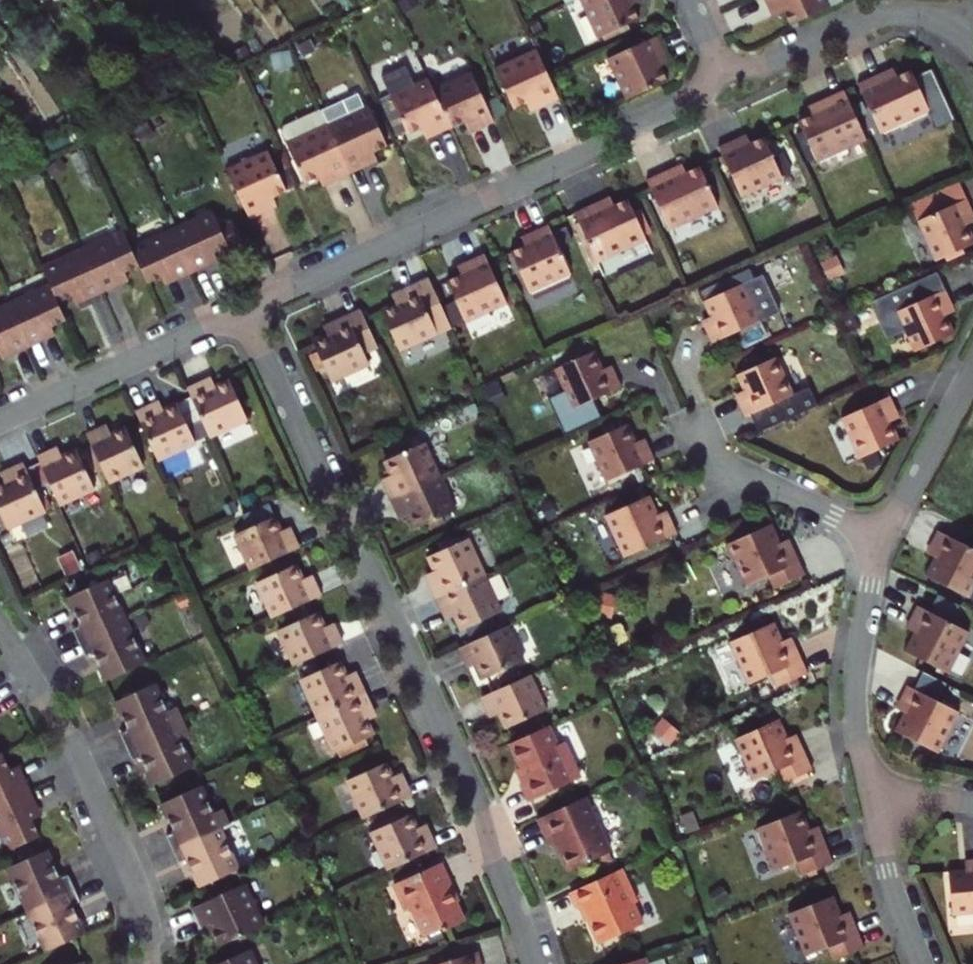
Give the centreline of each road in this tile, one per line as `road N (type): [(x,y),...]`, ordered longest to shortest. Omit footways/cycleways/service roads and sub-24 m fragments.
road 1 (residential): [(533,963),(481,811),(361,542),(322,487),(245,311)]
road 2 (residential): [(245,311),(575,159),(726,74)]
road 3 (residential): [(0,627),(72,741),(140,893),(153,963)]
road 4 (residential): [(0,424),(245,311)]
road 5 (residential): [(726,74),(880,15),(972,26)]
road 6 (residential): [(880,540),(855,671),(868,782)]
road 7 (residential): [(696,417),(733,472),(880,540)]
road 8 (residential): [(972,365),(880,540)]
road 9 (residential): [(868,782),(892,886),(922,963)]

